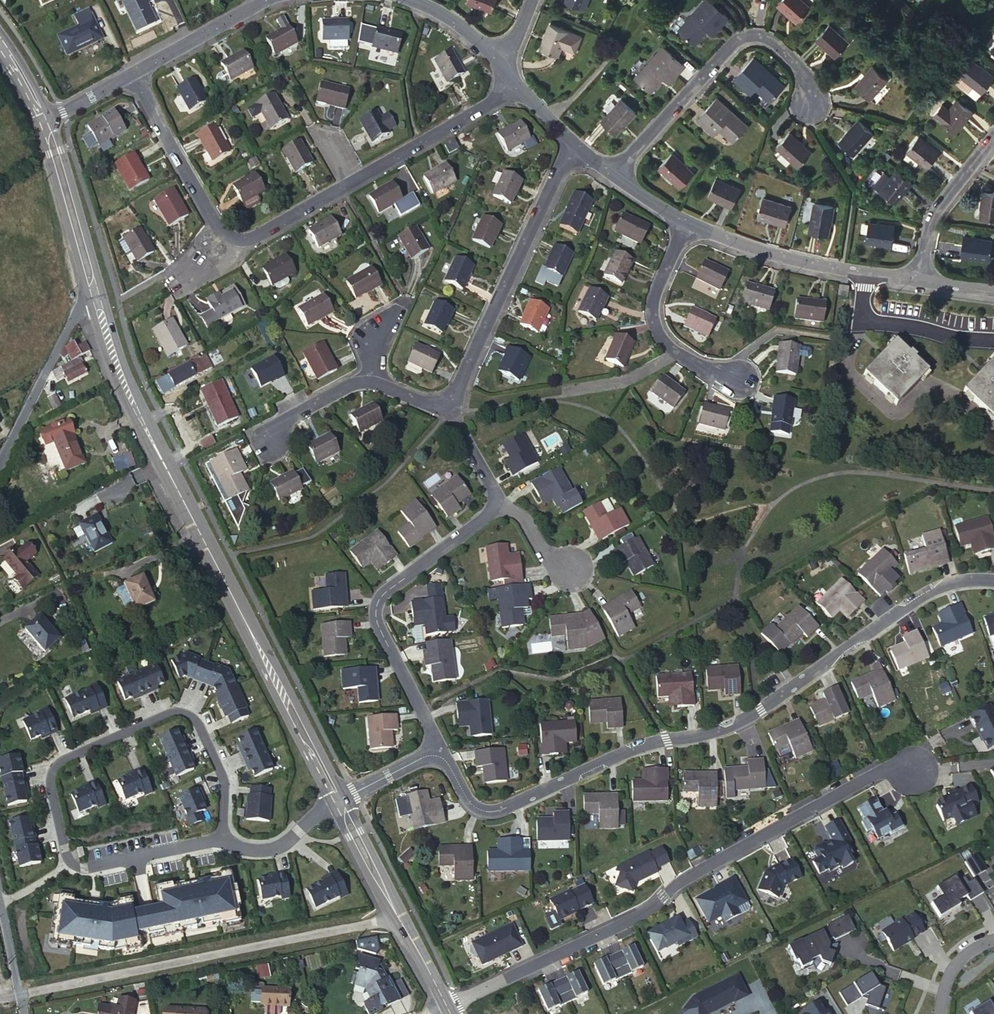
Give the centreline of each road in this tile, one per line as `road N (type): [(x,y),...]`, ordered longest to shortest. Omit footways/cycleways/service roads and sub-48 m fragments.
road 1 (residential): [(437,750),(469,801),(498,810),(637,746),(720,729),(918,596),(947,584),(993,581)]
road 2 (tertiary): [(97,298),(123,384),(165,471),(339,801)]
road 3 (residential): [(444,1004),(652,909),(675,883),(883,769),(912,768)]
road 4 (residential): [(222,838),(222,776),(195,720),(174,710),(51,769),(66,859),(86,868),(137,856)]
road 5 (residential): [(20,993),(398,918)]
road 6 (residential): [(134,76),(226,237),(251,239),(351,181)]
road 7 (residential): [(492,503),(382,592),(374,609),(437,750)]
road 8 (residential): [(612,176),(734,41),(747,36),(764,38),(800,70),(808,105)]
road 9 (residential): [(569,143),(450,408)]
road 10 (residential): [(682,221),(653,291),(653,327),(676,354),(737,379)]
road 11 (residential): [(0,462),(74,314),(97,298)]
road 12 (residential): [(351,181),(518,86)]
road 13 (residential): [(682,221),(797,262),(864,272)]
road 14 (tertiary): [(45,124),(97,298)]
road 15 (residential): [(993,339),(870,321),(859,315),(864,272)]
road 16 (residential): [(917,280),(934,211),(993,135)]
road 17 (residential): [(134,76),(267,0)]
road 18 (residential): [(222,838),(271,849),(339,801)]
road 19 (tertiary): [(339,801),(398,918)]

